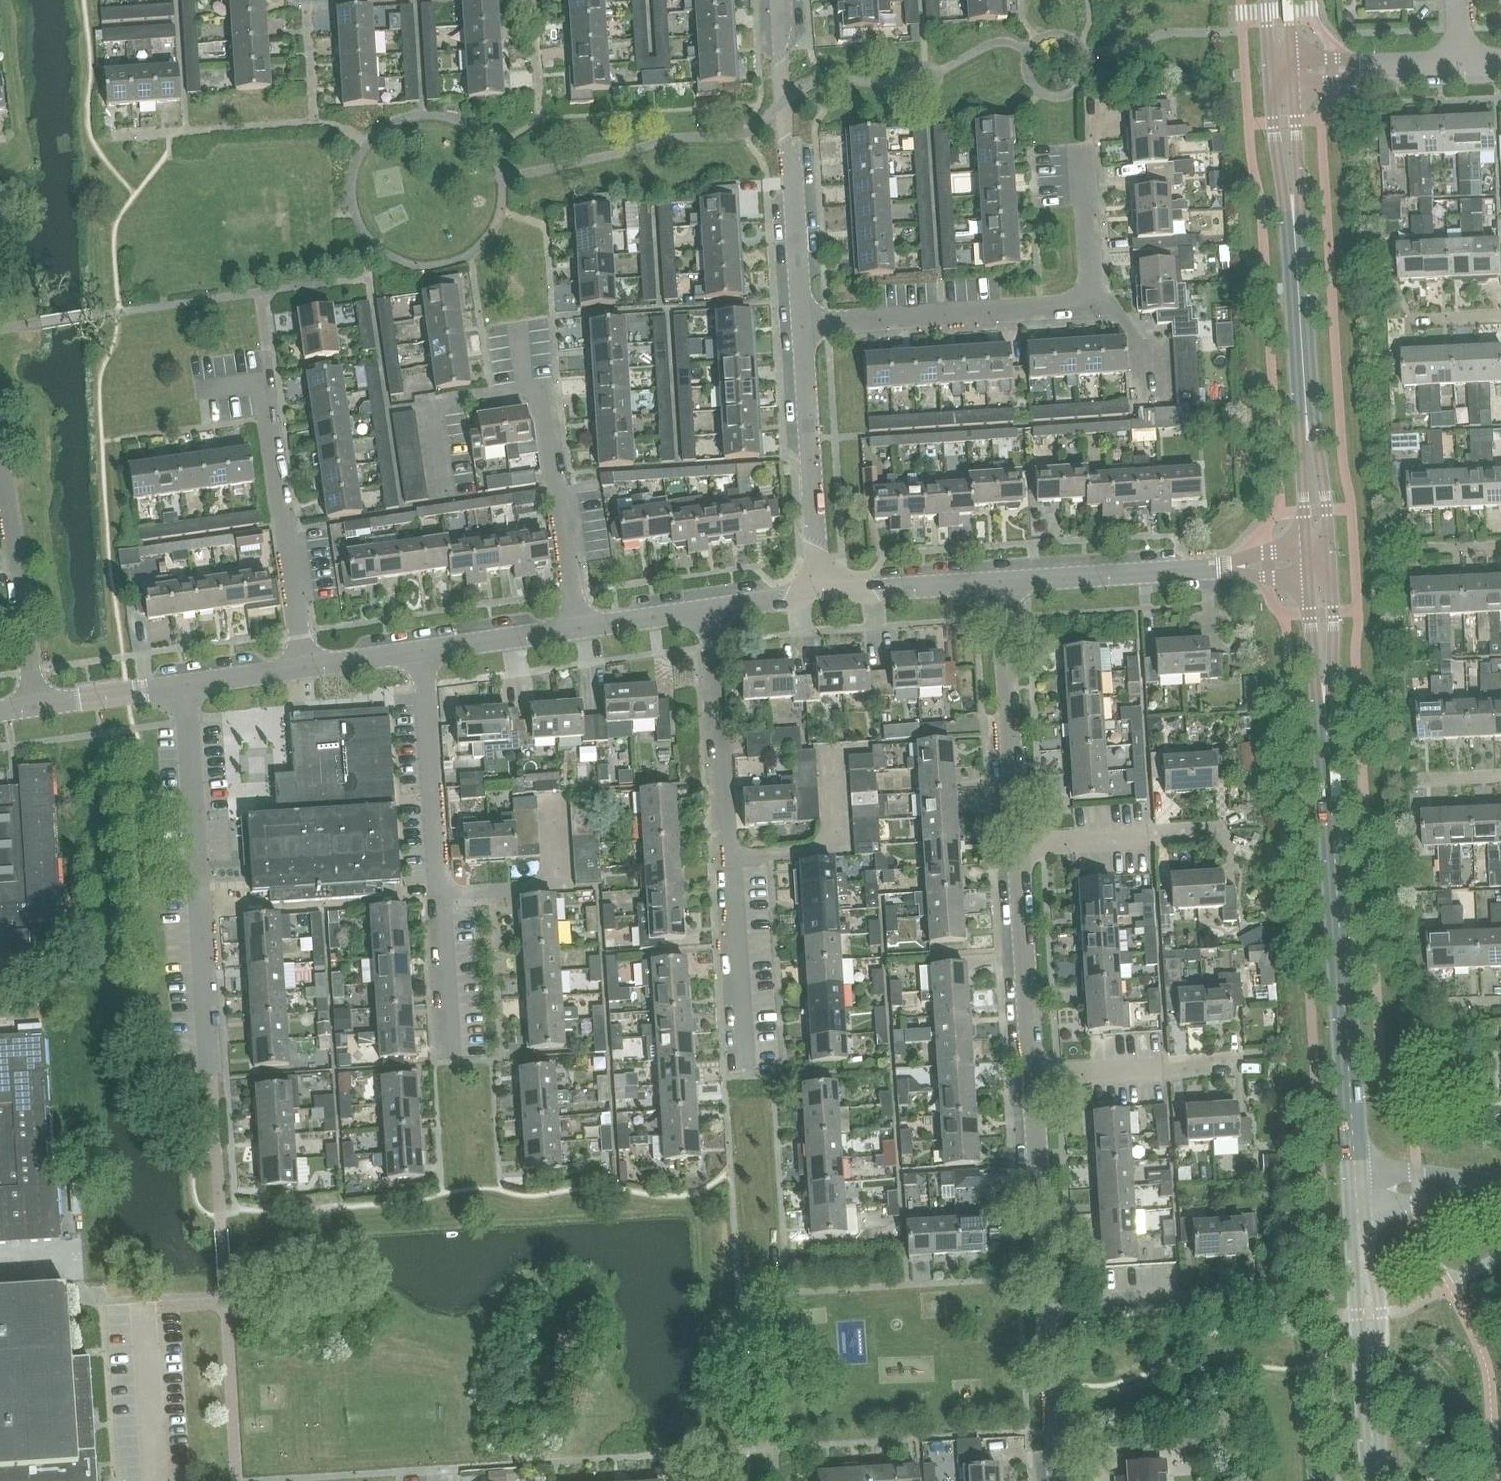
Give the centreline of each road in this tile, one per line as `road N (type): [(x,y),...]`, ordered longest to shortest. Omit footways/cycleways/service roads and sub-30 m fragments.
road 1 (tertiary): [(1357,1191),(1319,563)]
road 2 (tertiary): [(1319,563),(1282,71)]
road 3 (residential): [(742,1064),(708,607)]
road 4 (residential): [(804,322),(1062,308),(1080,299),(1092,267),(1085,161)]
road 5 (residential): [(449,1041),(424,650)]
road 6 (residential): [(212,1072),(188,686)]
road 7 (residential): [(303,667),(264,386),(202,389)]
road 8 (residential): [(804,322),(779,56),(782,0)]
road 9 (residential): [(999,582),(1319,563)]
road 10 (tertiary): [(1378,1480),(1357,1191)]
road 11 (residential): [(821,588),(804,322)]
road 12 (residential): [(1016,845),(999,582)]
road 13 (residential): [(578,628),(545,405),(524,389)]
road 14 (residential): [(1046,1309),(1028,1075)]
road 15 (residential): [(1028,1075),(1016,845)]
road 16 (residential): [(35,705),(0,478)]
road 17 (residential): [(1282,71),(1462,61)]
road 18 (residential): [(821,588),(999,582)]
road 19 (residential): [(442,489),(436,406),(524,389)]
road 20 (residential): [(156,1480),(147,1308)]
road 21 (residential): [(1055,1480),(1046,1309)]
road 22 (residential): [(424,650),(578,628)]
road 23 (residential): [(35,705),(188,686)]
road 24 (residential): [(1357,1191),(1500,1182)]
road 25 (residential): [(578,628),(708,607)]
road 26 (residential): [(1016,845),(1144,838)]
road 27 (residential): [(1173,1300),(1046,1309)]
road 28 (residential): [(314,125),(305,0)]
road 29 (residential): [(1028,1075),(1153,1068)]
road 30 (residential): [(303,667),(424,650)]

